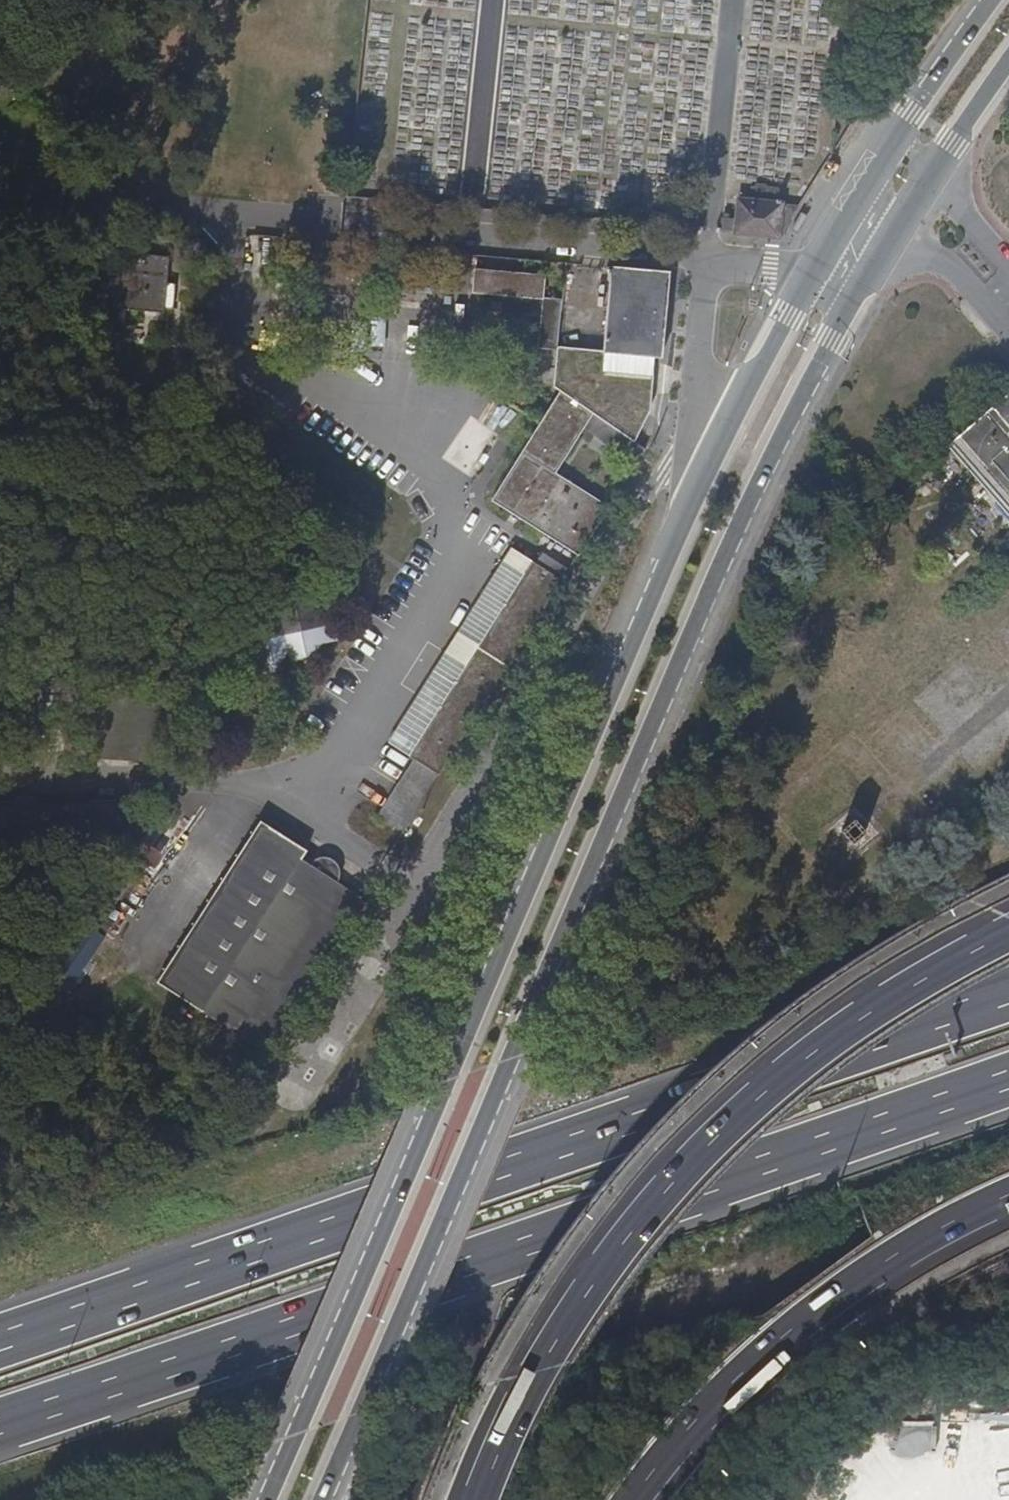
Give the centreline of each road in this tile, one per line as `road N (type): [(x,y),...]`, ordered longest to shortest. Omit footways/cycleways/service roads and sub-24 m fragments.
road 1 (secondary): [(839,225),(643,598),(265,1499)]
road 2 (secondary): [(323,1499),(677,656),(832,341),(889,247)]
road 3 (motorway): [(1008,992),(0,1340)]
road 4 (motorway): [(0,1424),(1008,1079)]
road 5 (motorway): [(1008,931),(824,1042),(678,1173),(570,1314),(479,1499)]
road 6 (motorway): [(633,1499),(705,1411),(805,1318),(913,1245),(1008,1197)]
road 7 (secondary): [(991,0),(910,108),(839,225)]
road 8 (secondary): [(889,247),(1008,62)]

